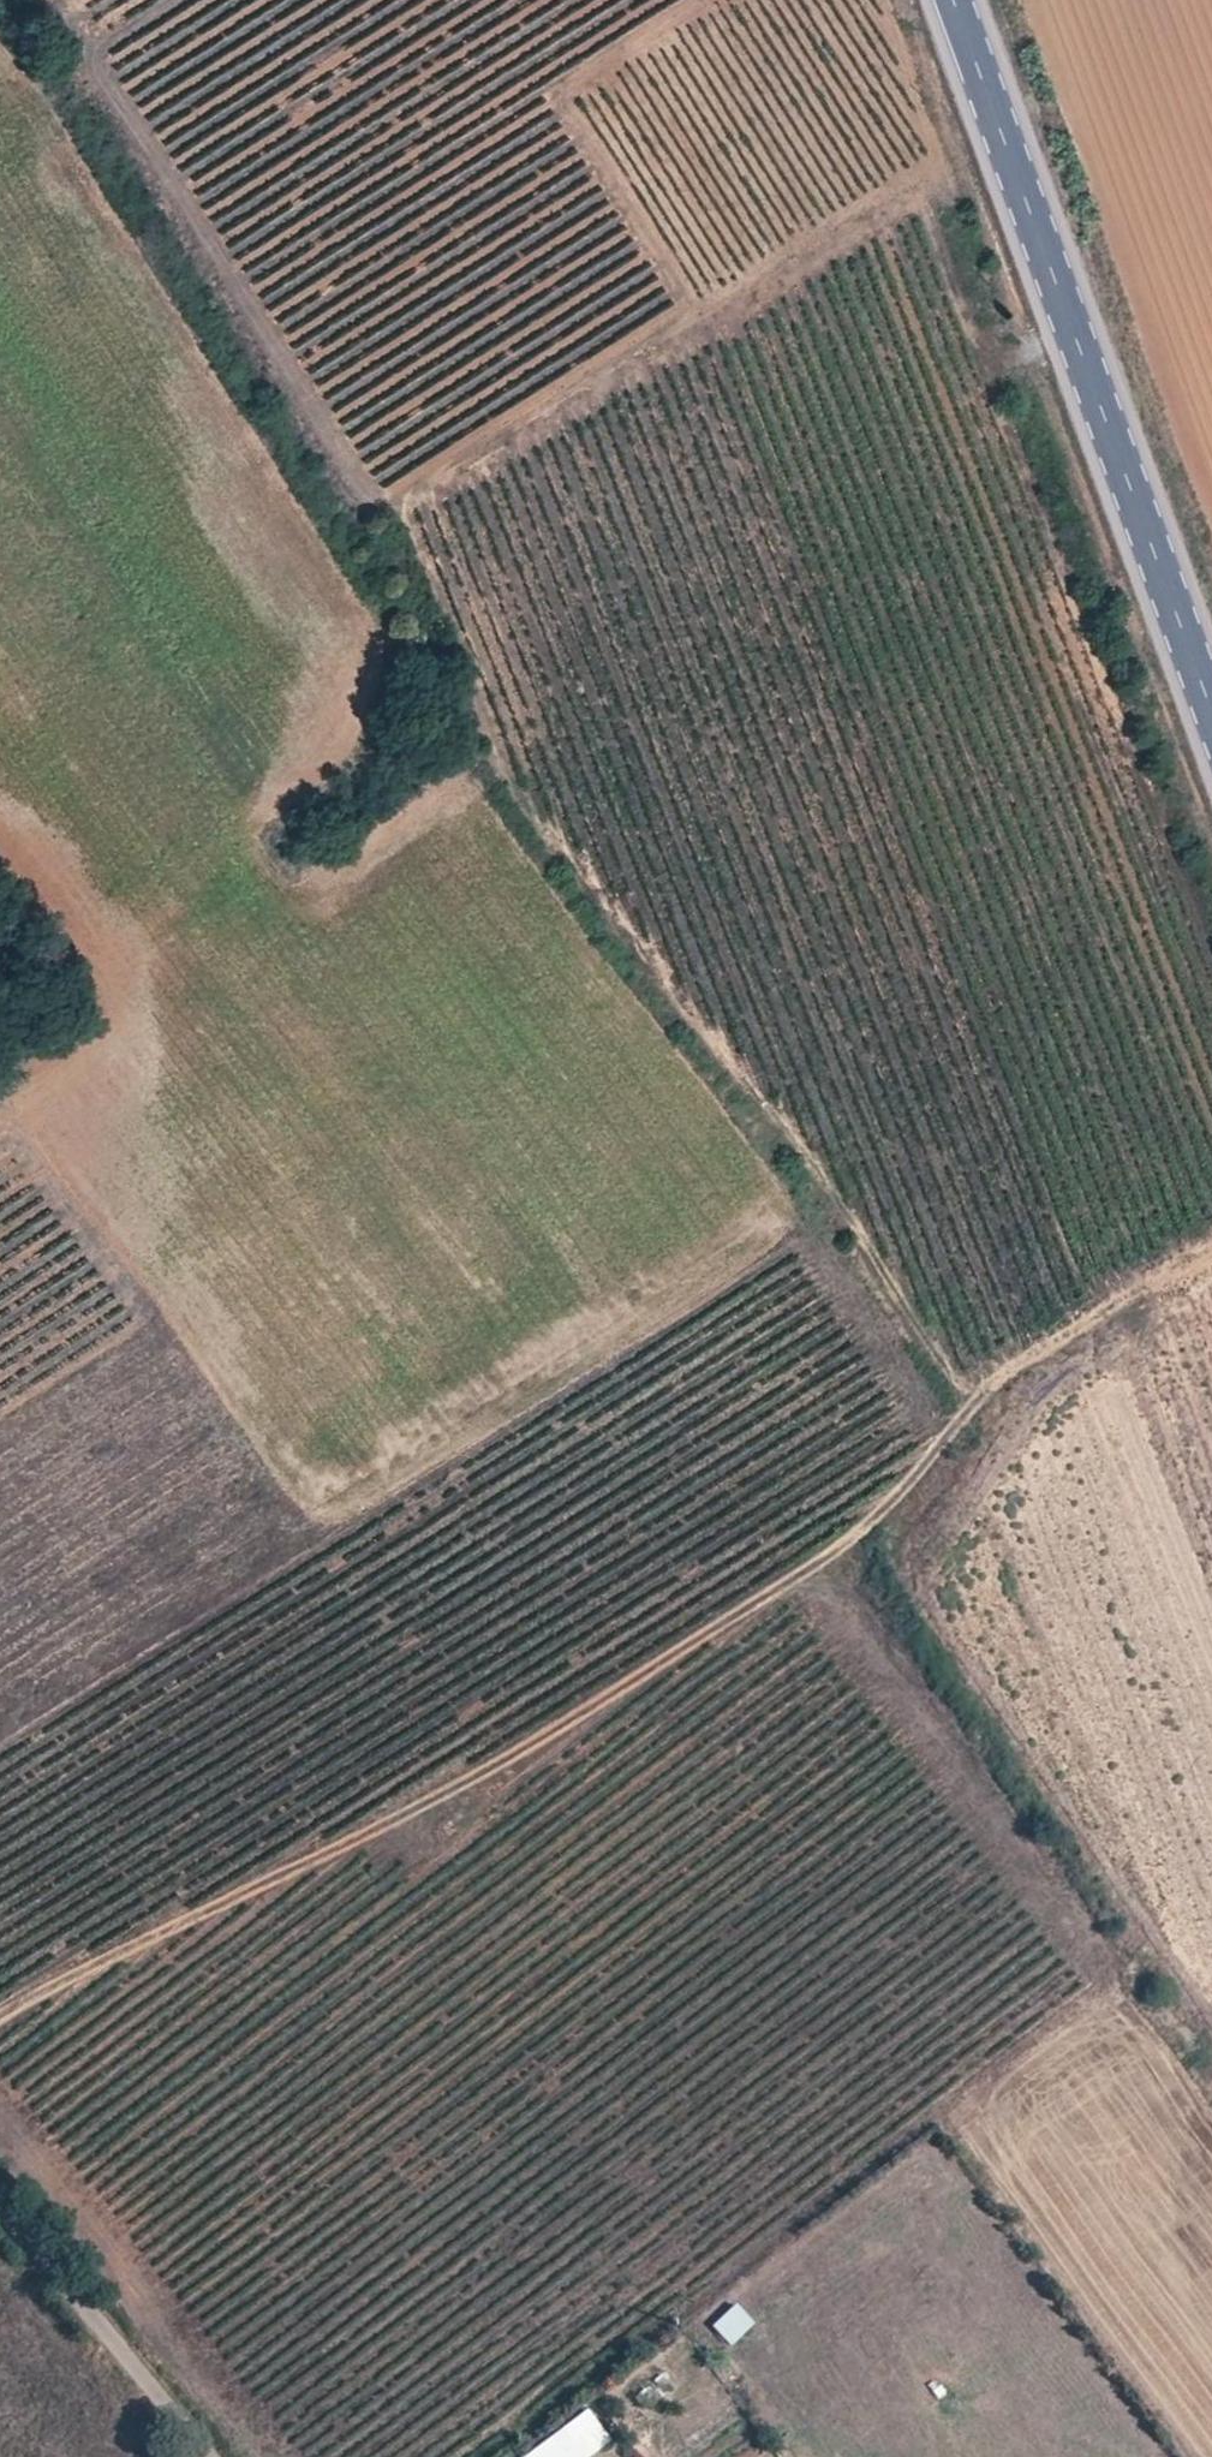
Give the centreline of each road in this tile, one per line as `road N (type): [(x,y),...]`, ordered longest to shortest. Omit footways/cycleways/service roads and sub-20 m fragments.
road 1 (tertiary): [(1211,710),(954,0)]
road 2 (unclassified): [(0,2210),(207,2456)]

